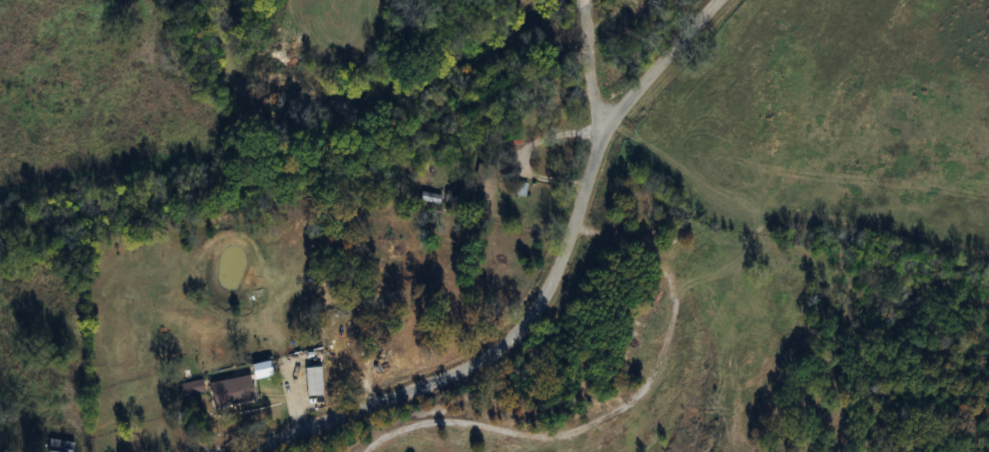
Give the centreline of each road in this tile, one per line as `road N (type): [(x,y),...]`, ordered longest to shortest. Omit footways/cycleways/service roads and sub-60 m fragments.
road 1 (tertiary): [(242,451),(441,381),(512,342),(559,271),(604,132),(717,0)]
road 2 (residential): [(584,7),(593,104),(604,132)]

